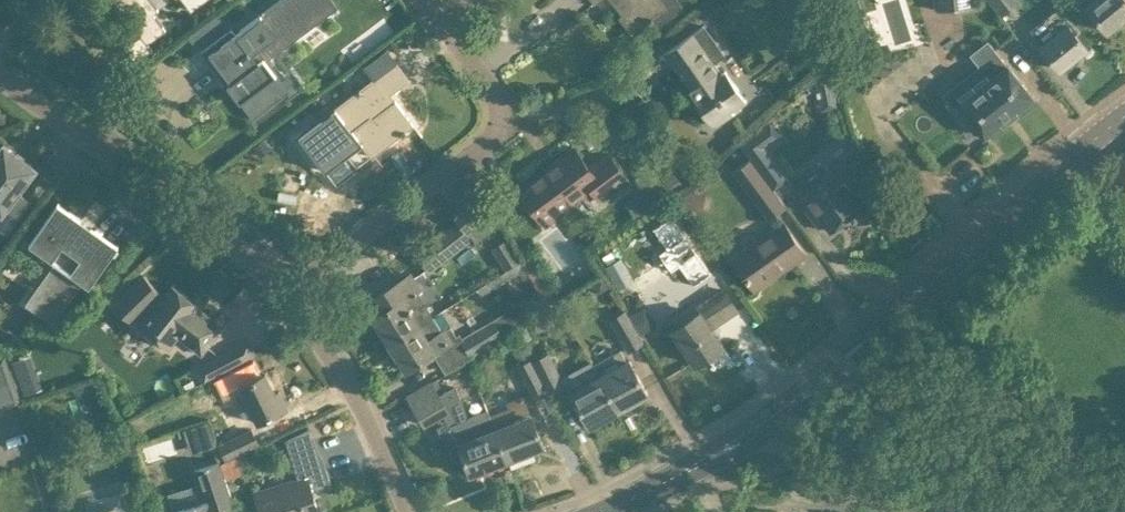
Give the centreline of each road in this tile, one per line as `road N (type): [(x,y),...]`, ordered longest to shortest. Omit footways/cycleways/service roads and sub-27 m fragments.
road 1 (residential): [(294,288),(487,144),(500,125),(500,100),(447,11)]
road 2 (residential): [(1124,506),(839,489),(817,479),(776,431)]
road 3 (unclassified): [(294,288),(216,214),(0,69)]
road 4 (tertiary): [(860,346),(1124,114)]
road 5 (unclassified): [(411,511),(371,406),(294,288)]
road 6 (tertiary): [(860,346),(763,417)]
road 7 (tertiary): [(776,431),(826,389),(860,346)]

